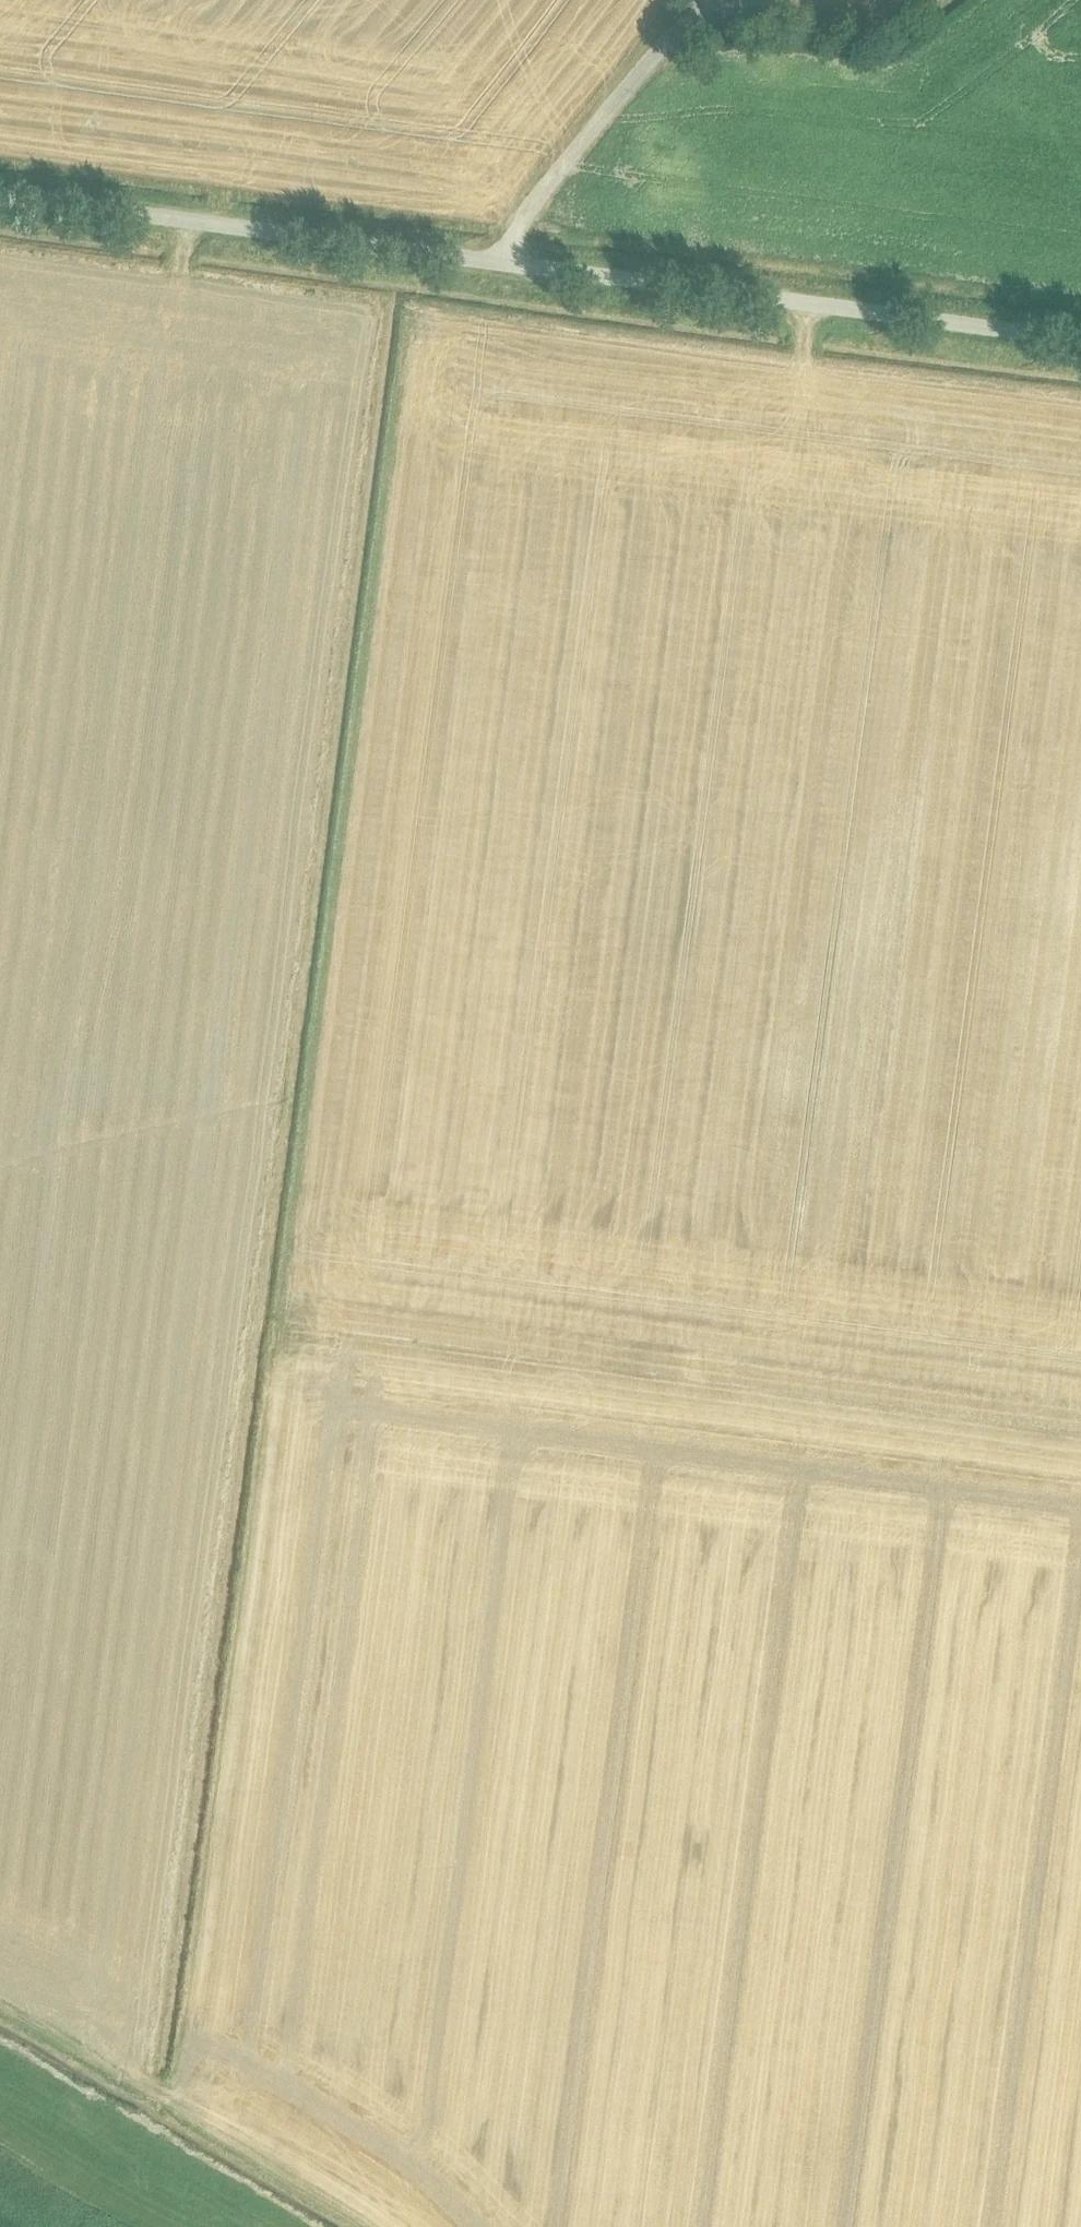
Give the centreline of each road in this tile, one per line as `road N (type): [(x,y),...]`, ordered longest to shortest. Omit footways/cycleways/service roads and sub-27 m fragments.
road 1 (unclassified): [(1080,335),(0,193)]

